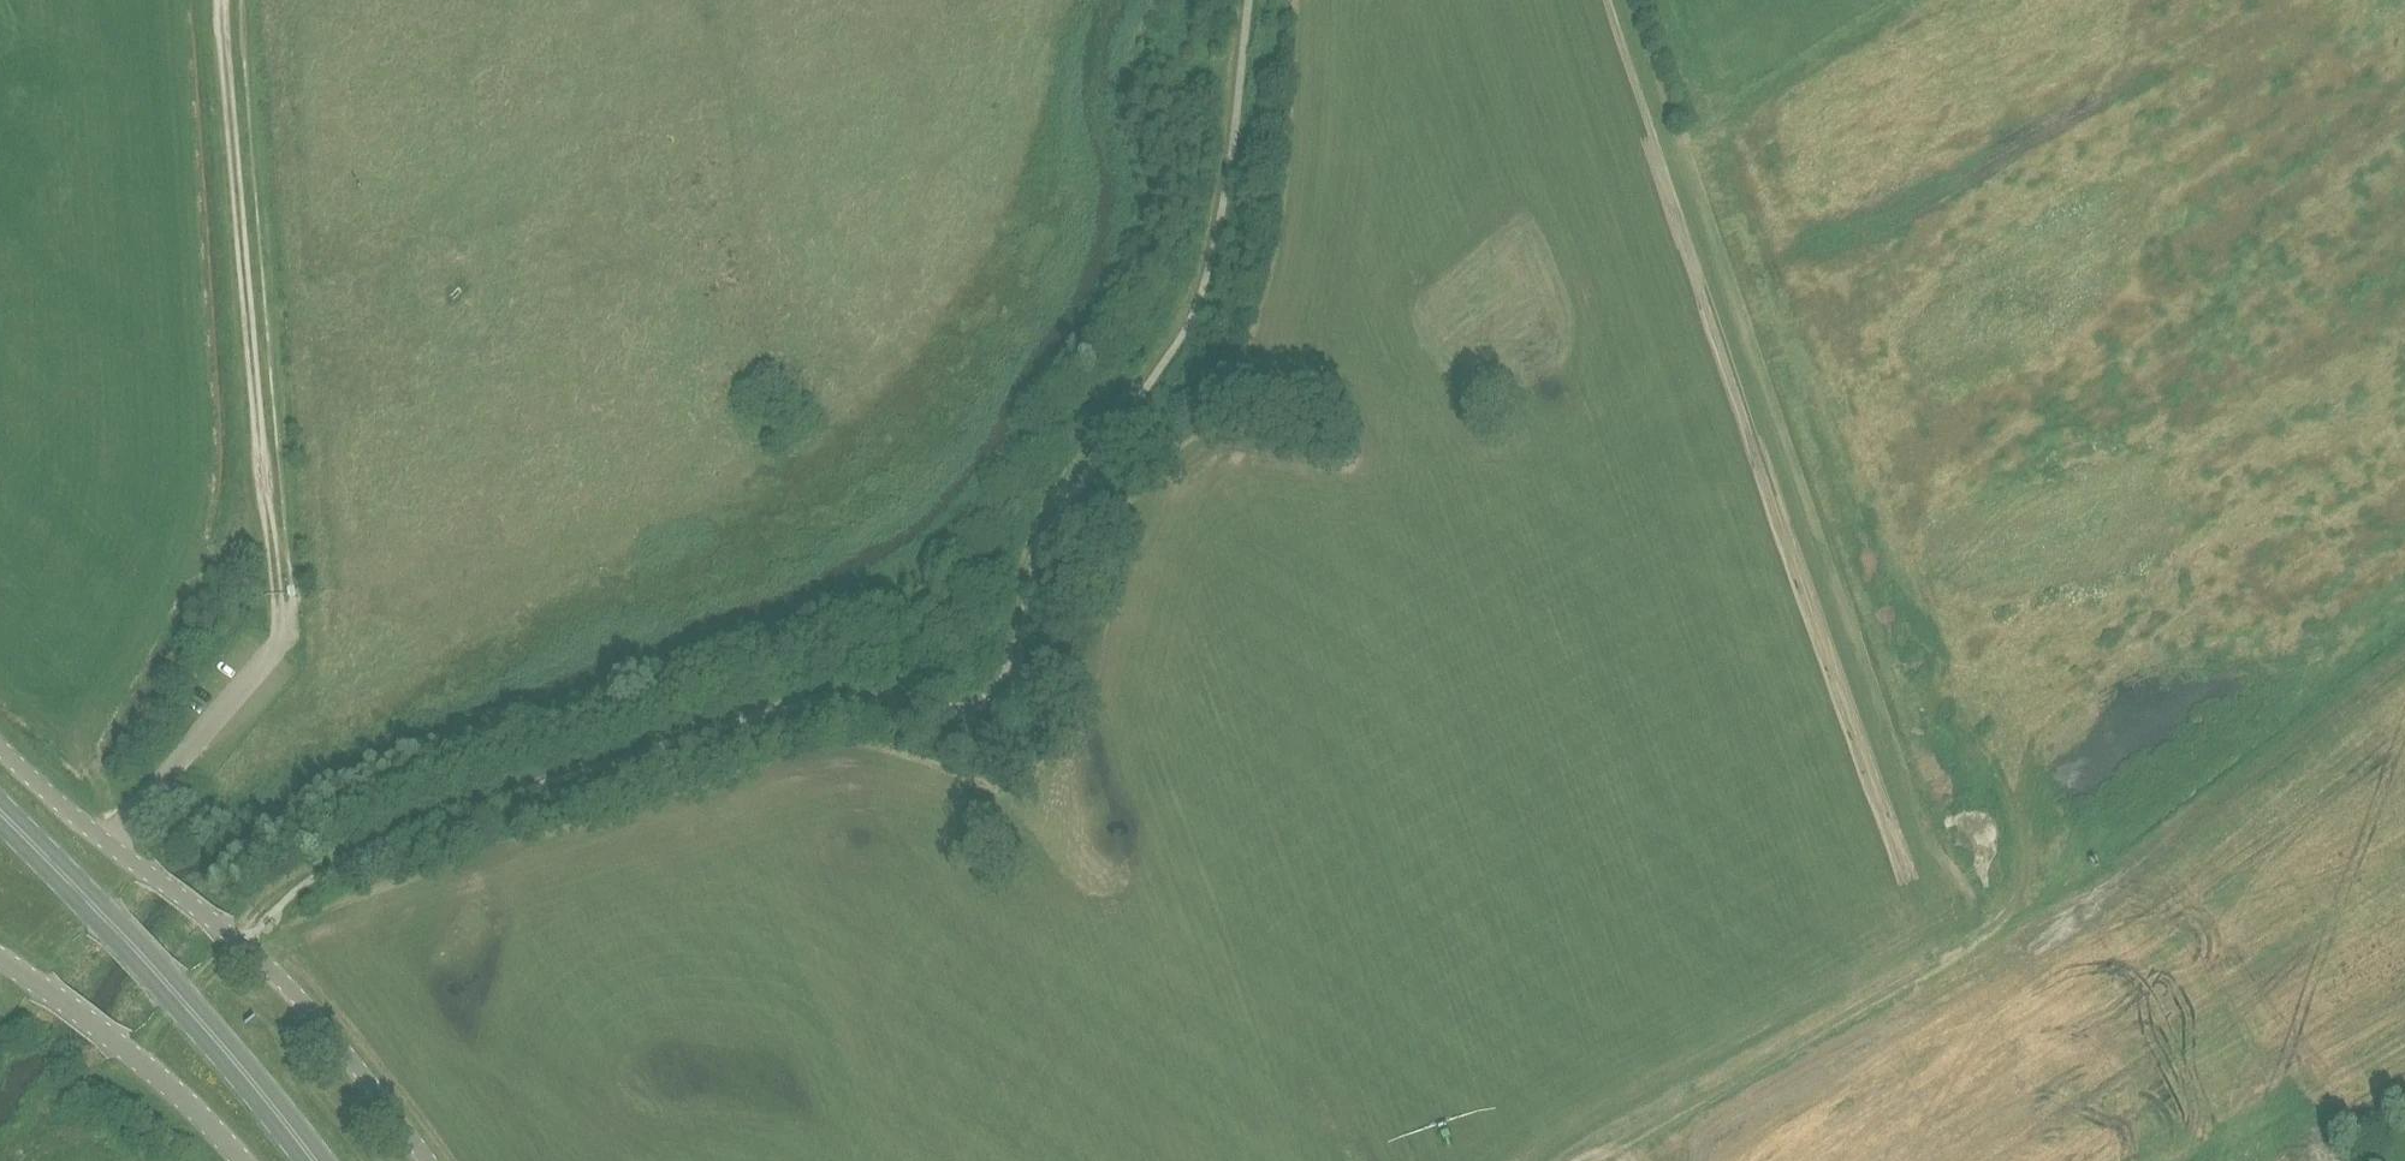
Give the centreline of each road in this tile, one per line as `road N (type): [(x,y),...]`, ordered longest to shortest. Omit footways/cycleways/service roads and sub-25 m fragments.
road 1 (track): [(283,621),(258,438),(223,0)]
road 2 (unclassified): [(425,1160),(257,951),(39,791),(0,752)]
road 3 (primary): [(313,1160),(172,990),(0,811)]
road 4 (track): [(1991,928),(1591,1160)]
road 5 (track): [(1988,819),(1991,928),(2100,834)]
road 6 (unclassified): [(121,1049),(240,1160)]
road 7 (unclassified): [(121,1049),(46,987),(0,962)]

